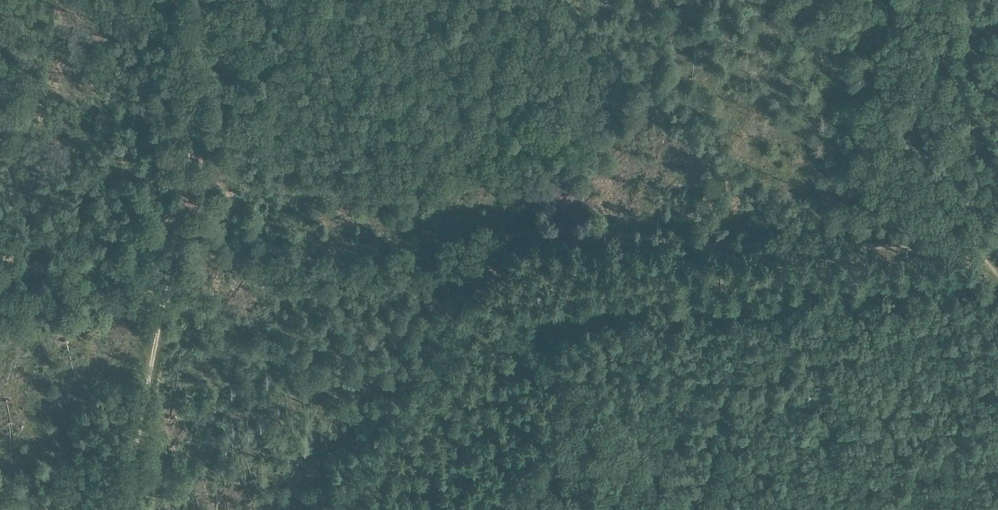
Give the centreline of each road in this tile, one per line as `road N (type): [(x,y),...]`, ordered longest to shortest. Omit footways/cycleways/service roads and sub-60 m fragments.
road 1 (track): [(311,509),(494,247),(552,235),(787,245),(997,239)]
road 2 (track): [(199,0),(201,36),(118,509)]
road 3 (track): [(463,289),(721,509)]

